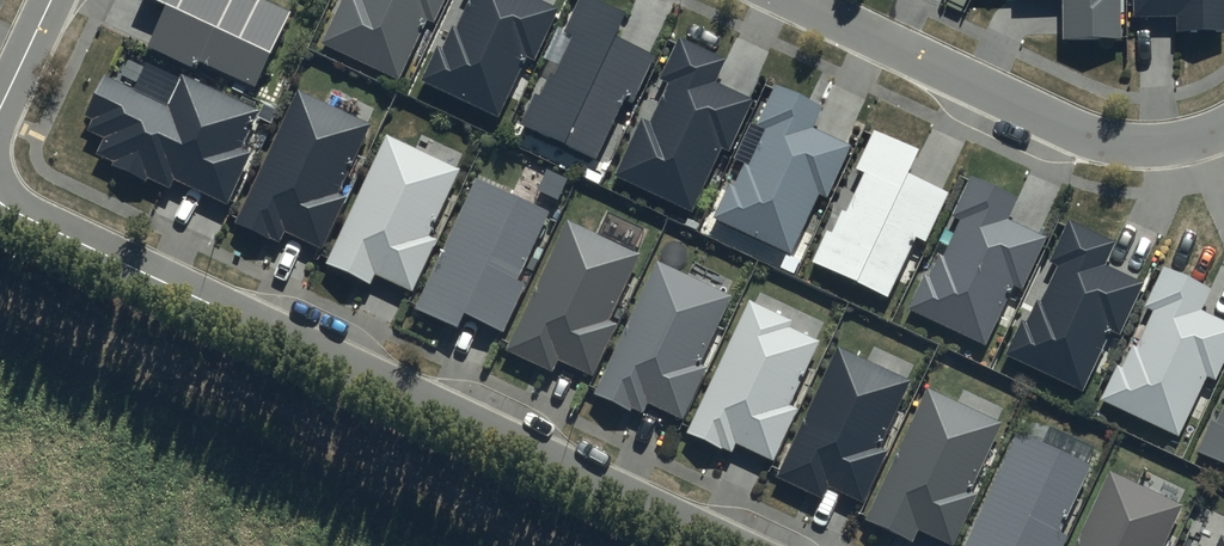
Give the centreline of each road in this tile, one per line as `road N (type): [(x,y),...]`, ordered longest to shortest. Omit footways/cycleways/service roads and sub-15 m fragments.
road 1 (residential): [(725,545),(0,202)]
road 2 (residential): [(794,0),(1099,137),(1168,144),(1223,129)]

